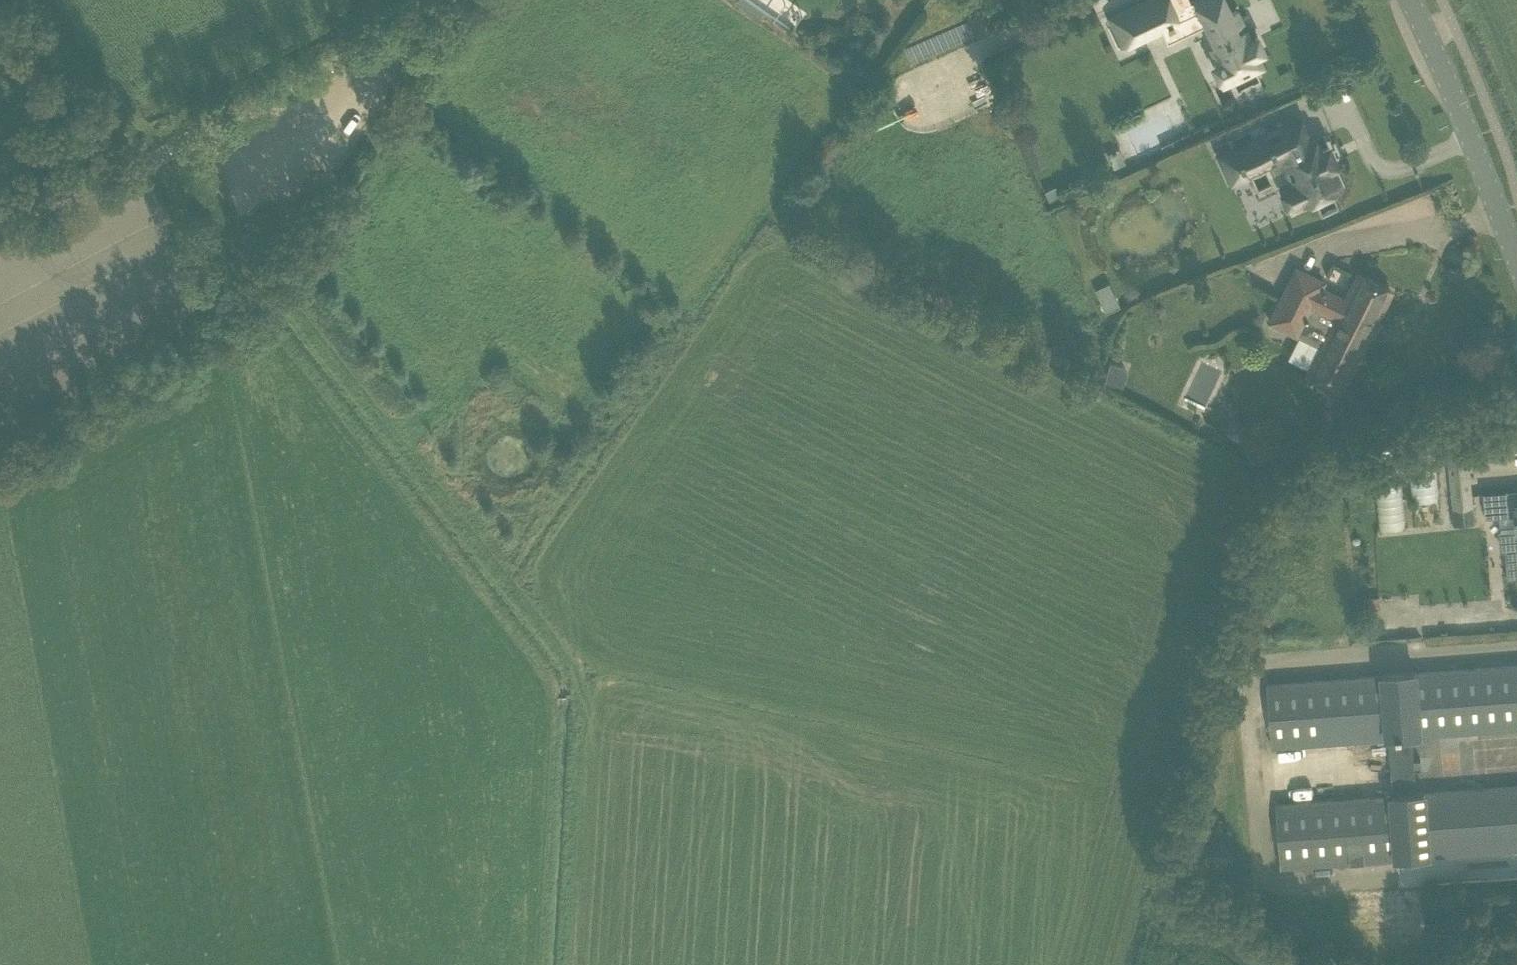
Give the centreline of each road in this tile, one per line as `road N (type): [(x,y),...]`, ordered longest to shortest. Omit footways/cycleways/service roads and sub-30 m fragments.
road 1 (track): [(573,964),(583,714),(570,656),(187,145)]
road 2 (unclassified): [(0,244),(398,33),(436,0)]
road 3 (tertiary): [(1516,259),(1411,0)]

